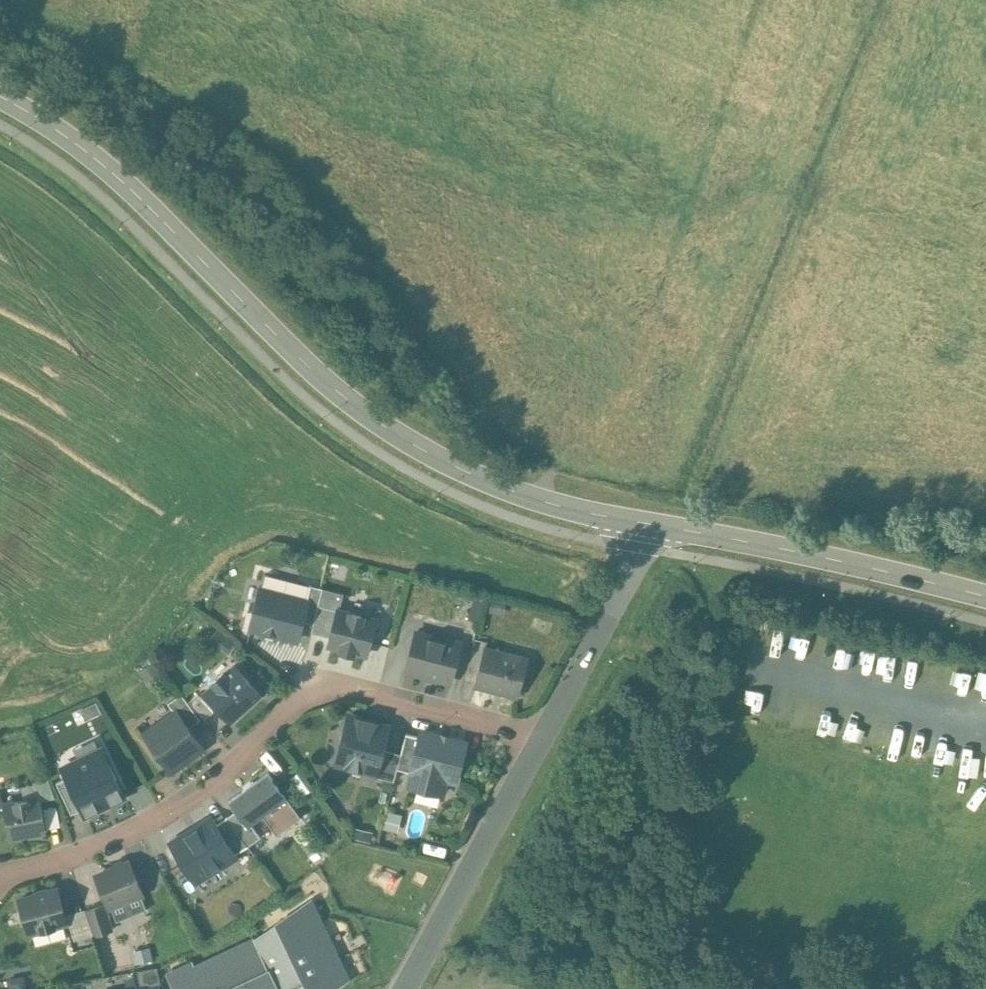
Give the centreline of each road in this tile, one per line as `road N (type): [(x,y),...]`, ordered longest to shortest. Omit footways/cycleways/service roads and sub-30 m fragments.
road 1 (secondary): [(0,95),(103,161),(307,364),(385,427),(537,498),(647,522)]
road 2 (residential): [(0,871),(39,866),(147,829),(210,788),(316,681),(536,743)]
road 3 (secondary): [(647,522),(985,595)]
road 4 (residential): [(536,743),(408,988)]
road 5 (residential): [(647,522),(536,743)]

